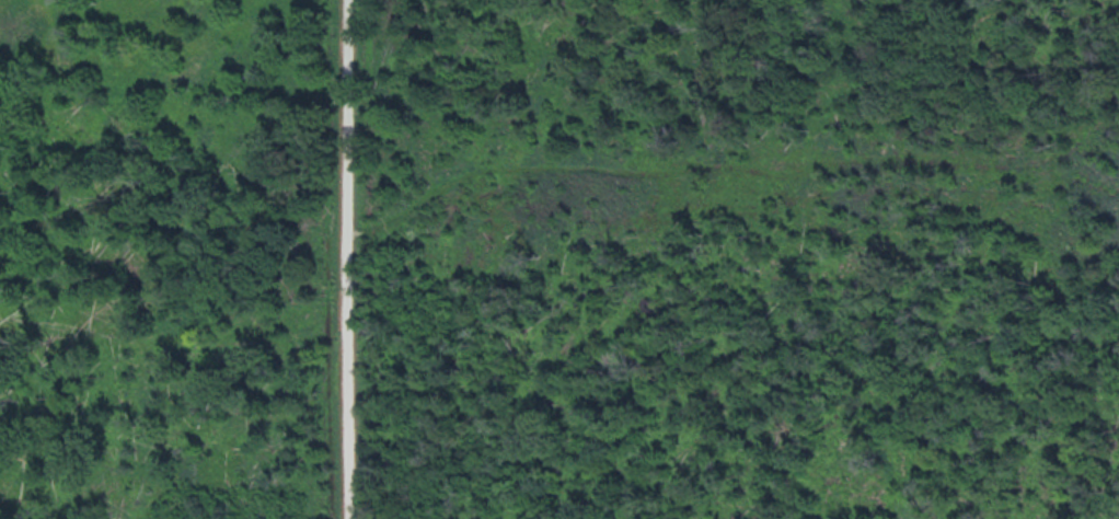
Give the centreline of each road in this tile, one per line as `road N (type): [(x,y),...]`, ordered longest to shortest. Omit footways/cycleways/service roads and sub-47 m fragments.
road 1 (residential): [(346,518),(344,0)]

